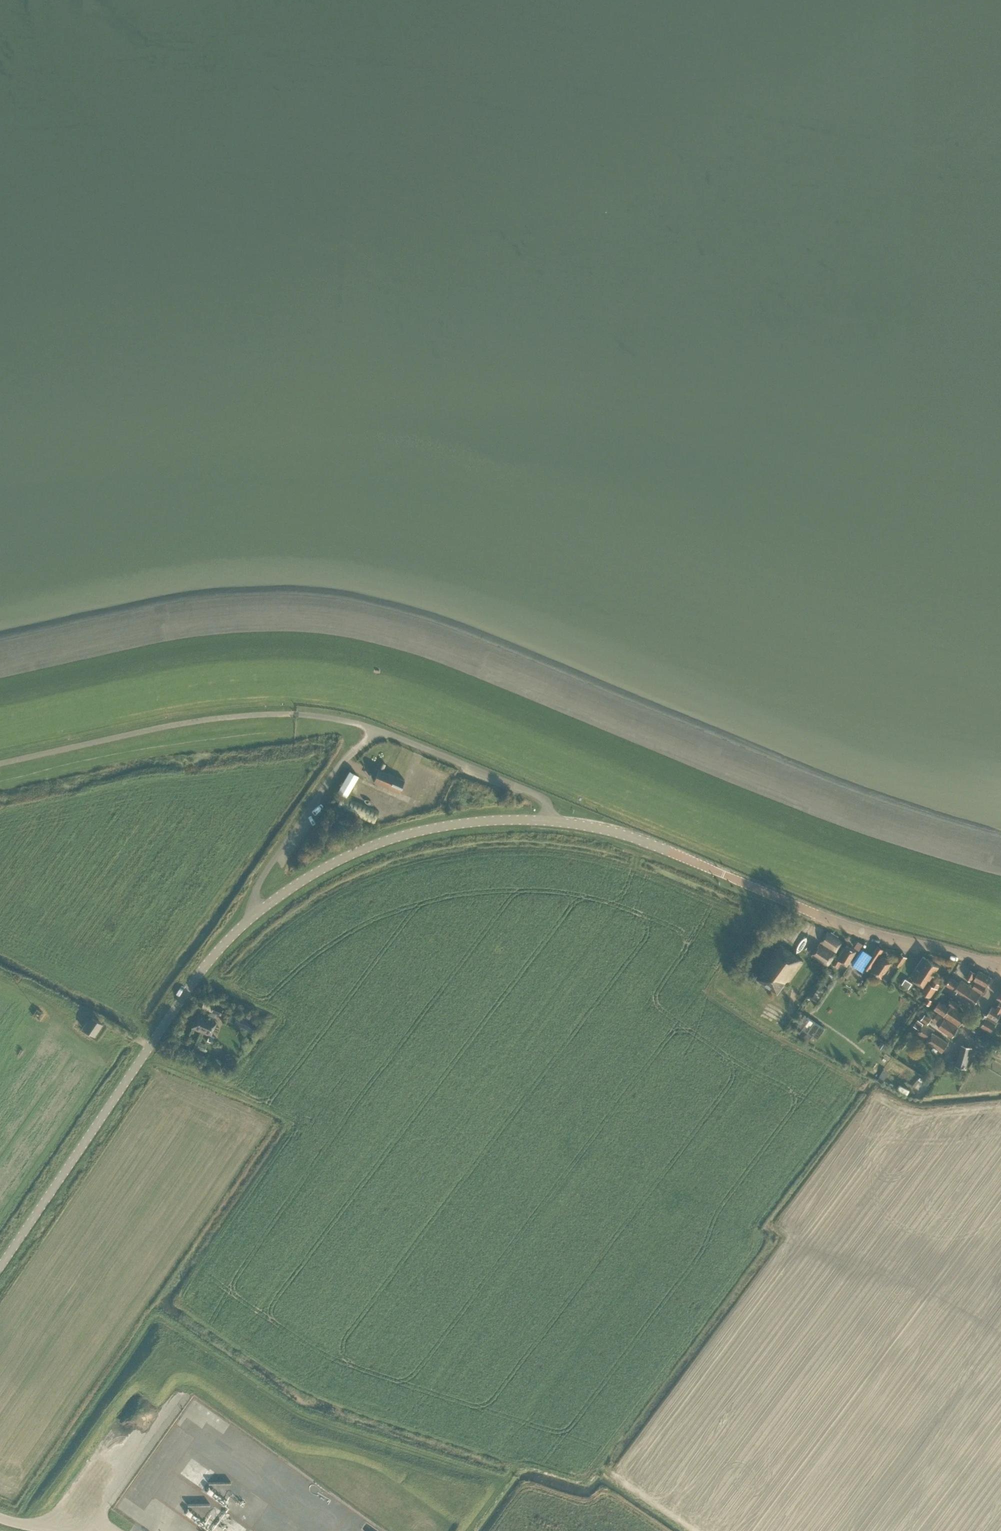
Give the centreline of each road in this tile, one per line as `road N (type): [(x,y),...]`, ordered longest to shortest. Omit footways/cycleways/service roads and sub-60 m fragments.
road 1 (tertiary): [(1000,970),(841,924),(631,837),(553,821)]
road 2 (tertiary): [(0,1269),(191,986),(253,915)]
road 3 (tertiary): [(253,915),(333,863),(403,835),(469,822),(553,821)]
road 4 (unclassified): [(253,915),(260,881),(344,759),(383,735)]
road 5 (unclassified): [(553,821),(536,795),(383,735)]

